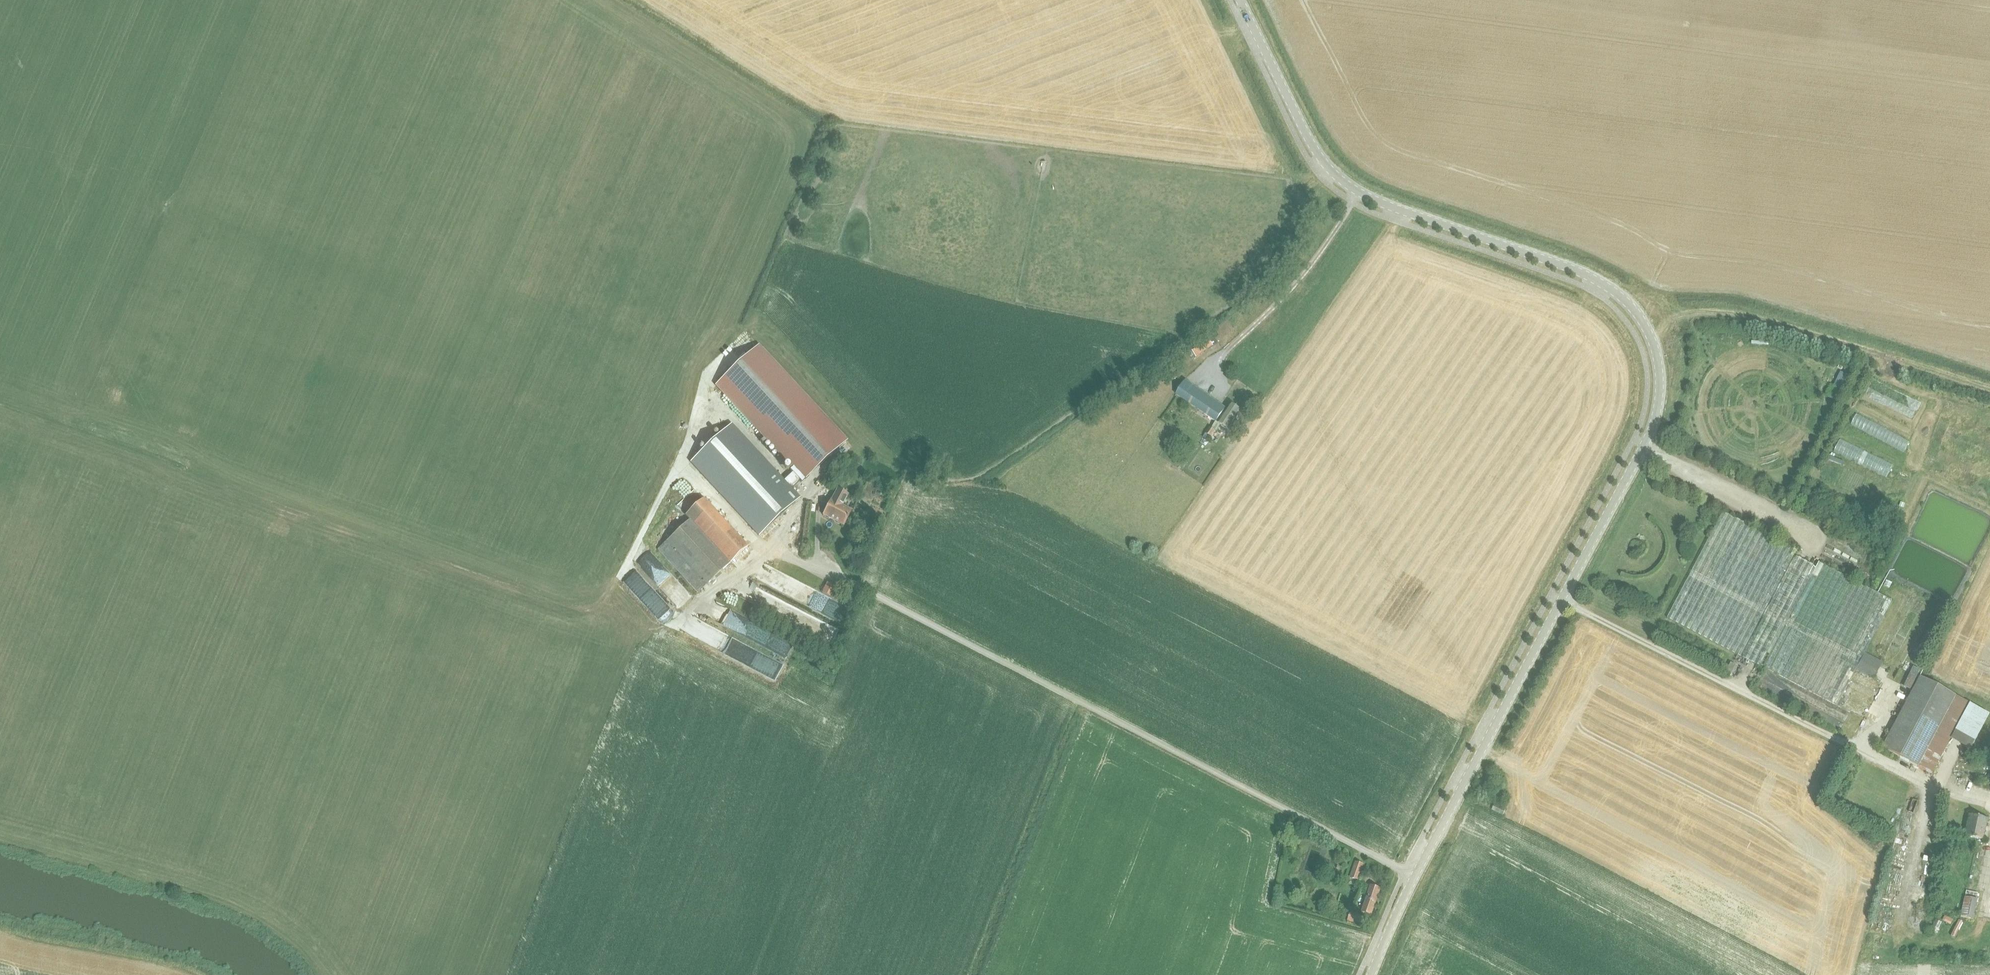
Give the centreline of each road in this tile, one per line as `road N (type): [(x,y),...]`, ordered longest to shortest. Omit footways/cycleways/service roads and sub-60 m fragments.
road 1 (unclassified): [(1373,974),(1645,443),(1659,370),(1641,318),(1597,281),(1398,209),(1334,173),(1306,136),(1240,0)]

